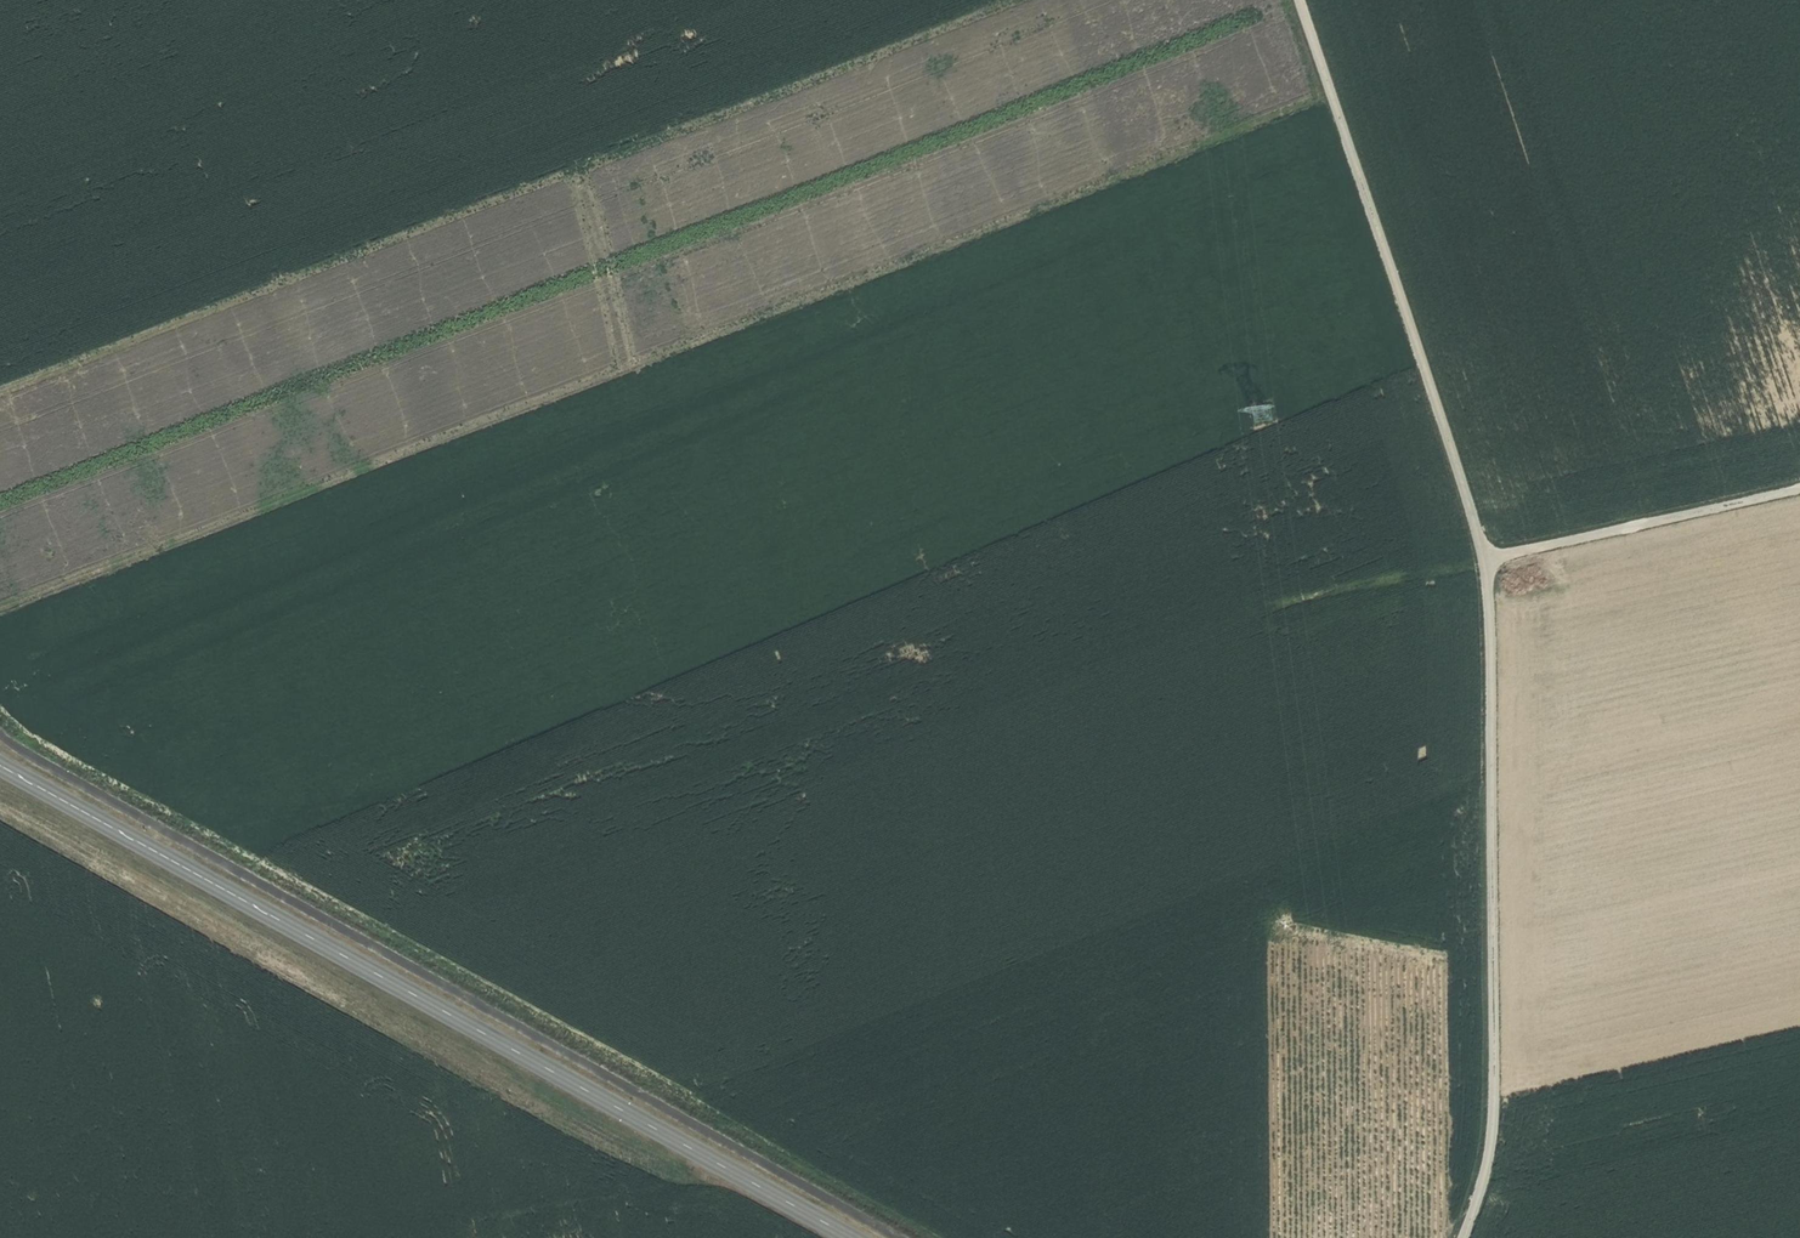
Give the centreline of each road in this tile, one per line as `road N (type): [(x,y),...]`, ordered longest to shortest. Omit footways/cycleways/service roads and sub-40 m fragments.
road 1 (track): [(1298,0),(1484,562),(1495,1114),(1485,1186),(1466,1237)]
road 2 (secondary): [(0,768),(845,1237)]
road 3 (track): [(1799,492),(1484,562)]

